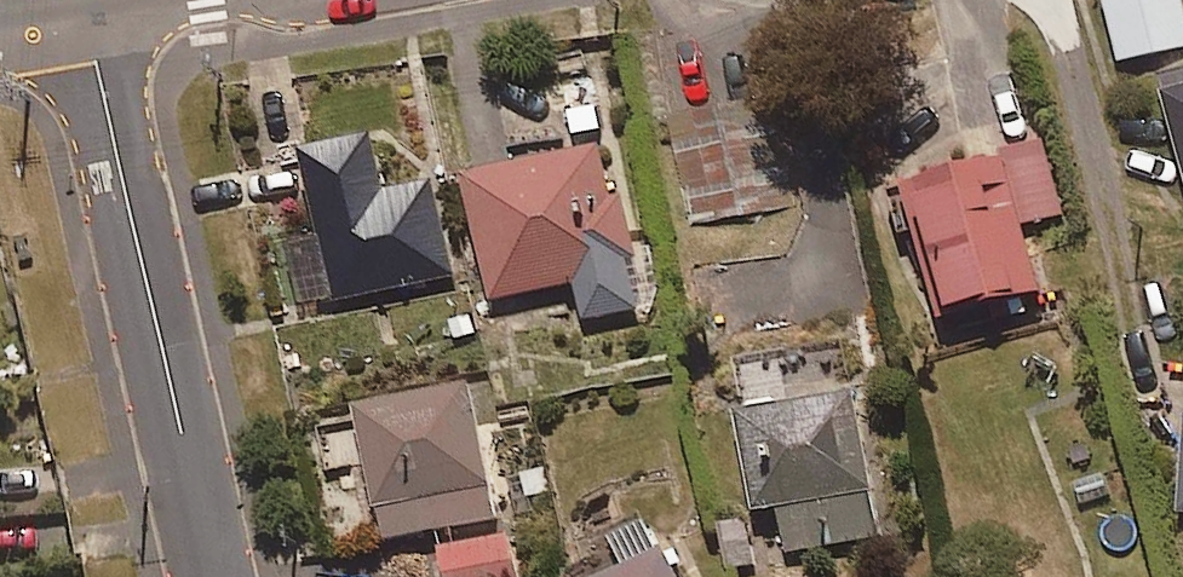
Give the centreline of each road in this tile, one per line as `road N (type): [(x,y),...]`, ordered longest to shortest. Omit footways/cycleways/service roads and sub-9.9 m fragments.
road 1 (residential): [(218,576),(91,0)]

